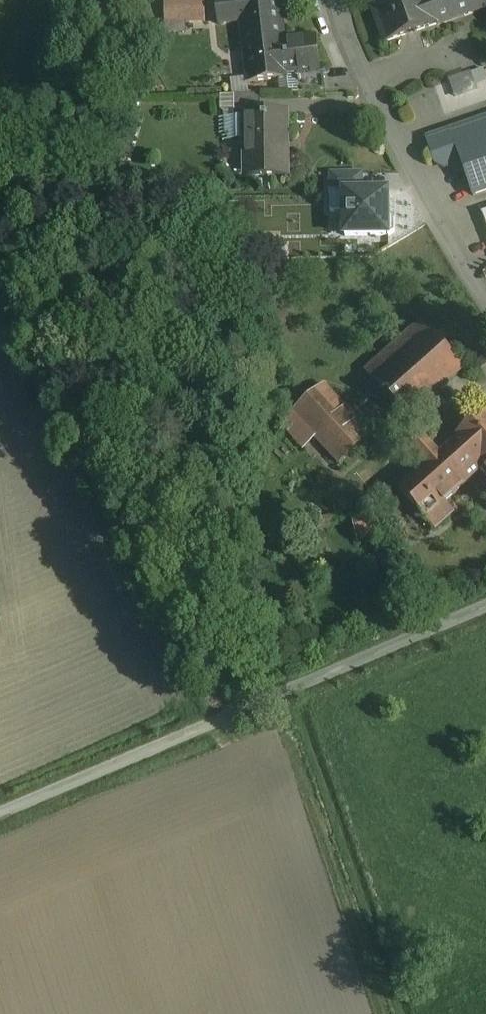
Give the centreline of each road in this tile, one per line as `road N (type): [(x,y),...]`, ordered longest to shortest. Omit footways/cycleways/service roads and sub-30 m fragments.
road 1 (unclassified): [(485,606),(0,811)]
road 2 (residential): [(485,304),(383,119),(337,0)]

